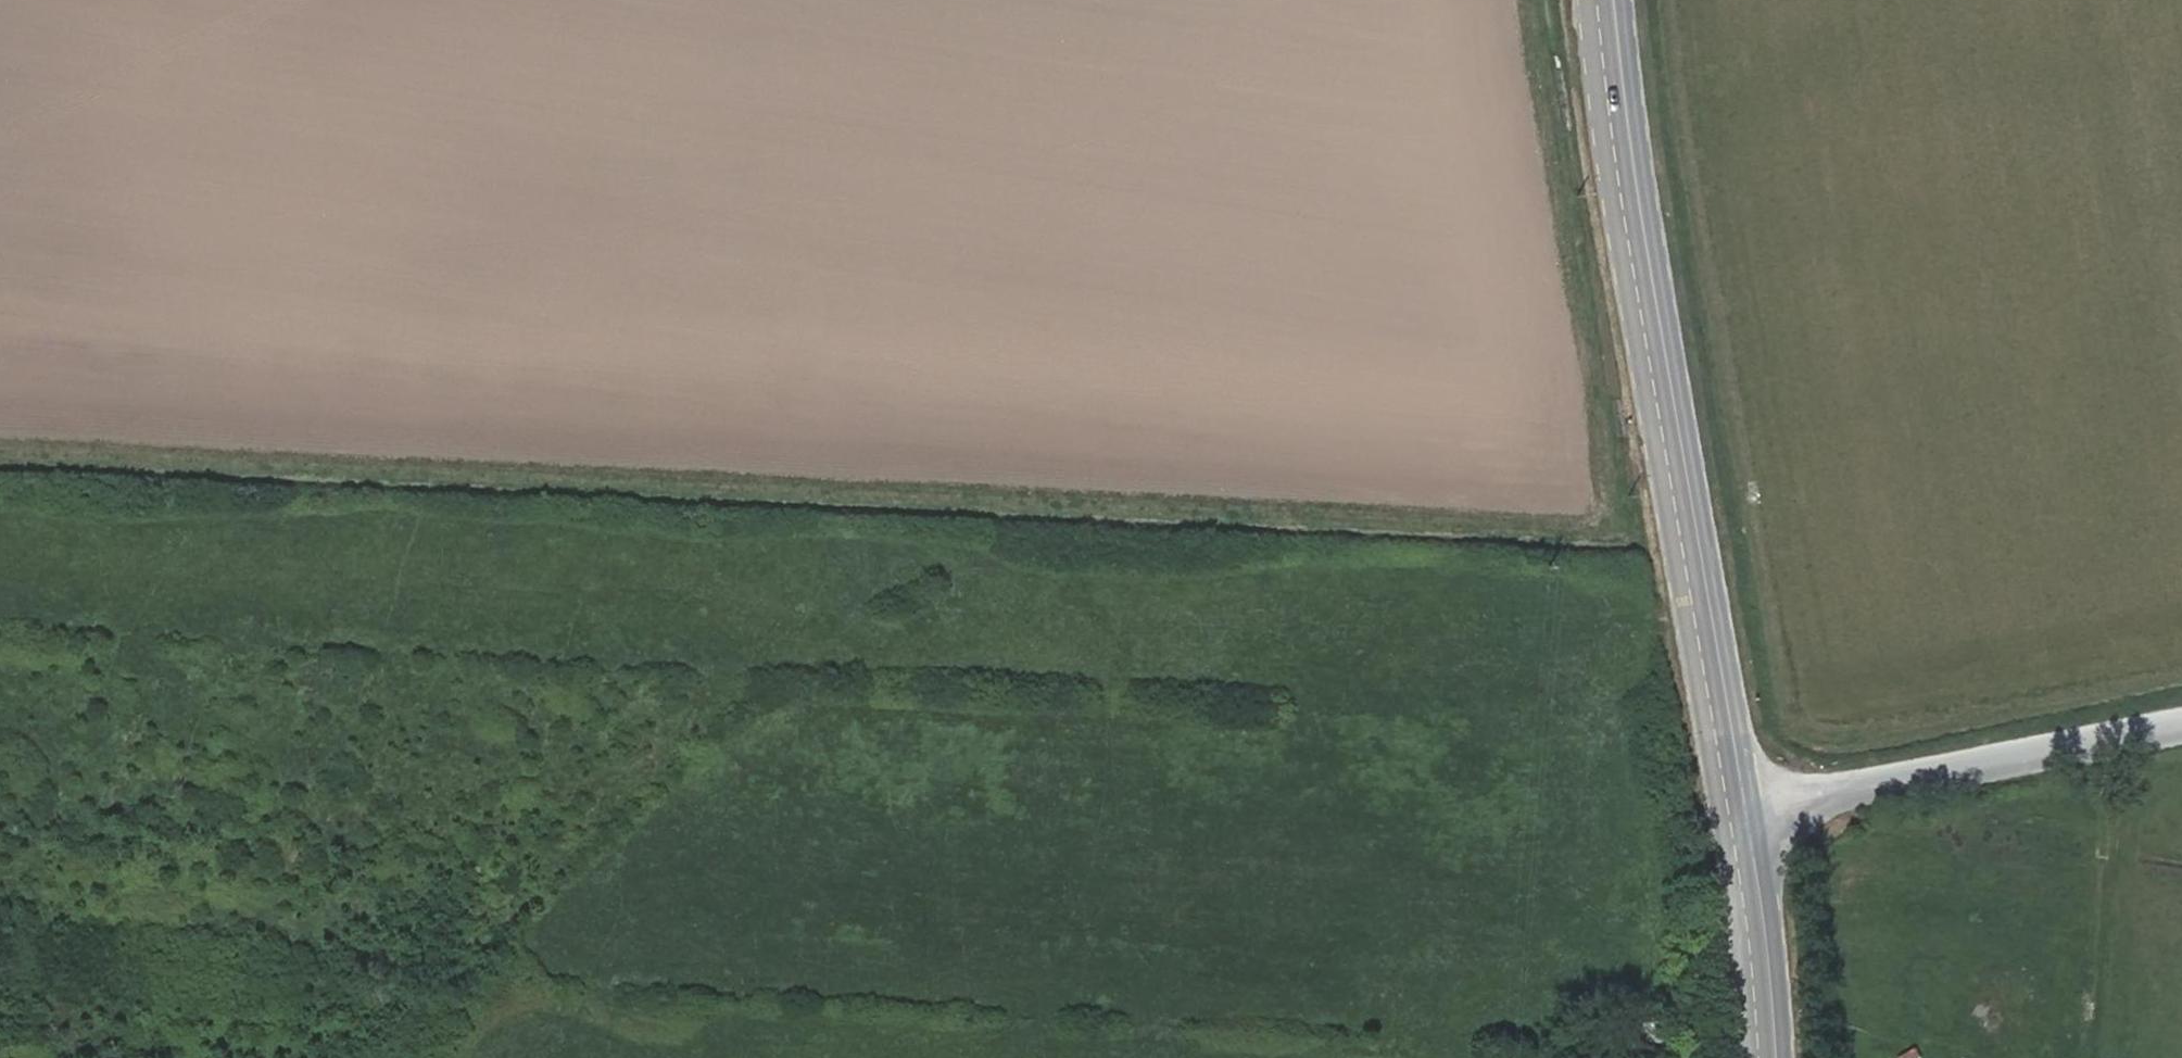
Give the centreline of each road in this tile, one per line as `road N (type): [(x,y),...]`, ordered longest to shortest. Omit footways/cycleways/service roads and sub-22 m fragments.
road 1 (tertiary): [(1772,1057),(1745,820),(1664,354),(1618,0)]
road 2 (track): [(1745,820),(2181,726)]

